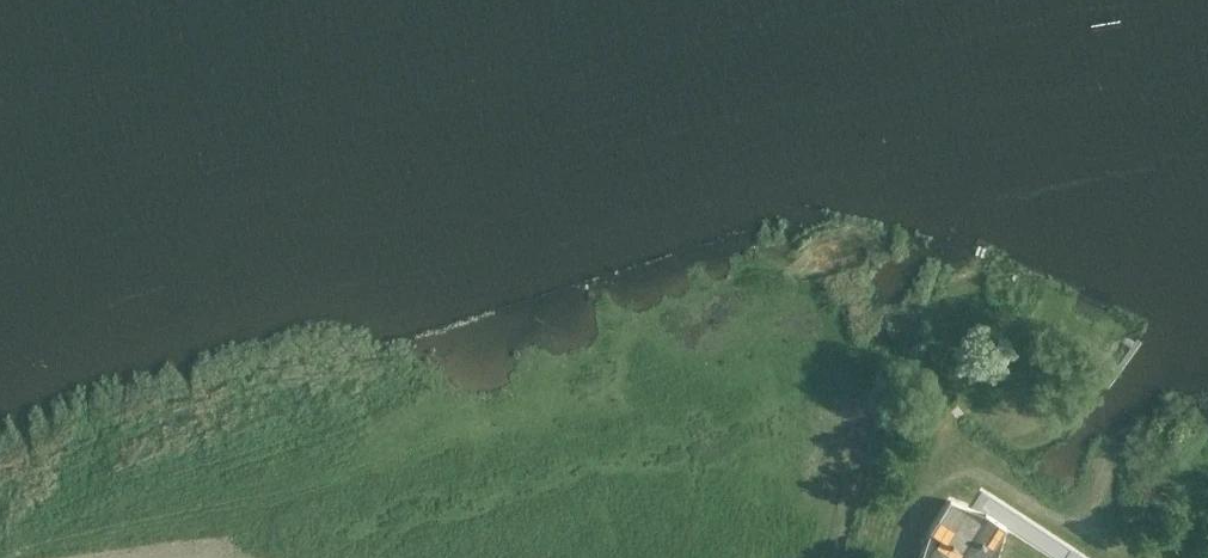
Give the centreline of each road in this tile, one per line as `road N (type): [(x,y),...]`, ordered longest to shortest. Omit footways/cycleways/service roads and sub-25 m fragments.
road 1 (track): [(1142,557),(971,472),(927,497),(899,557)]

